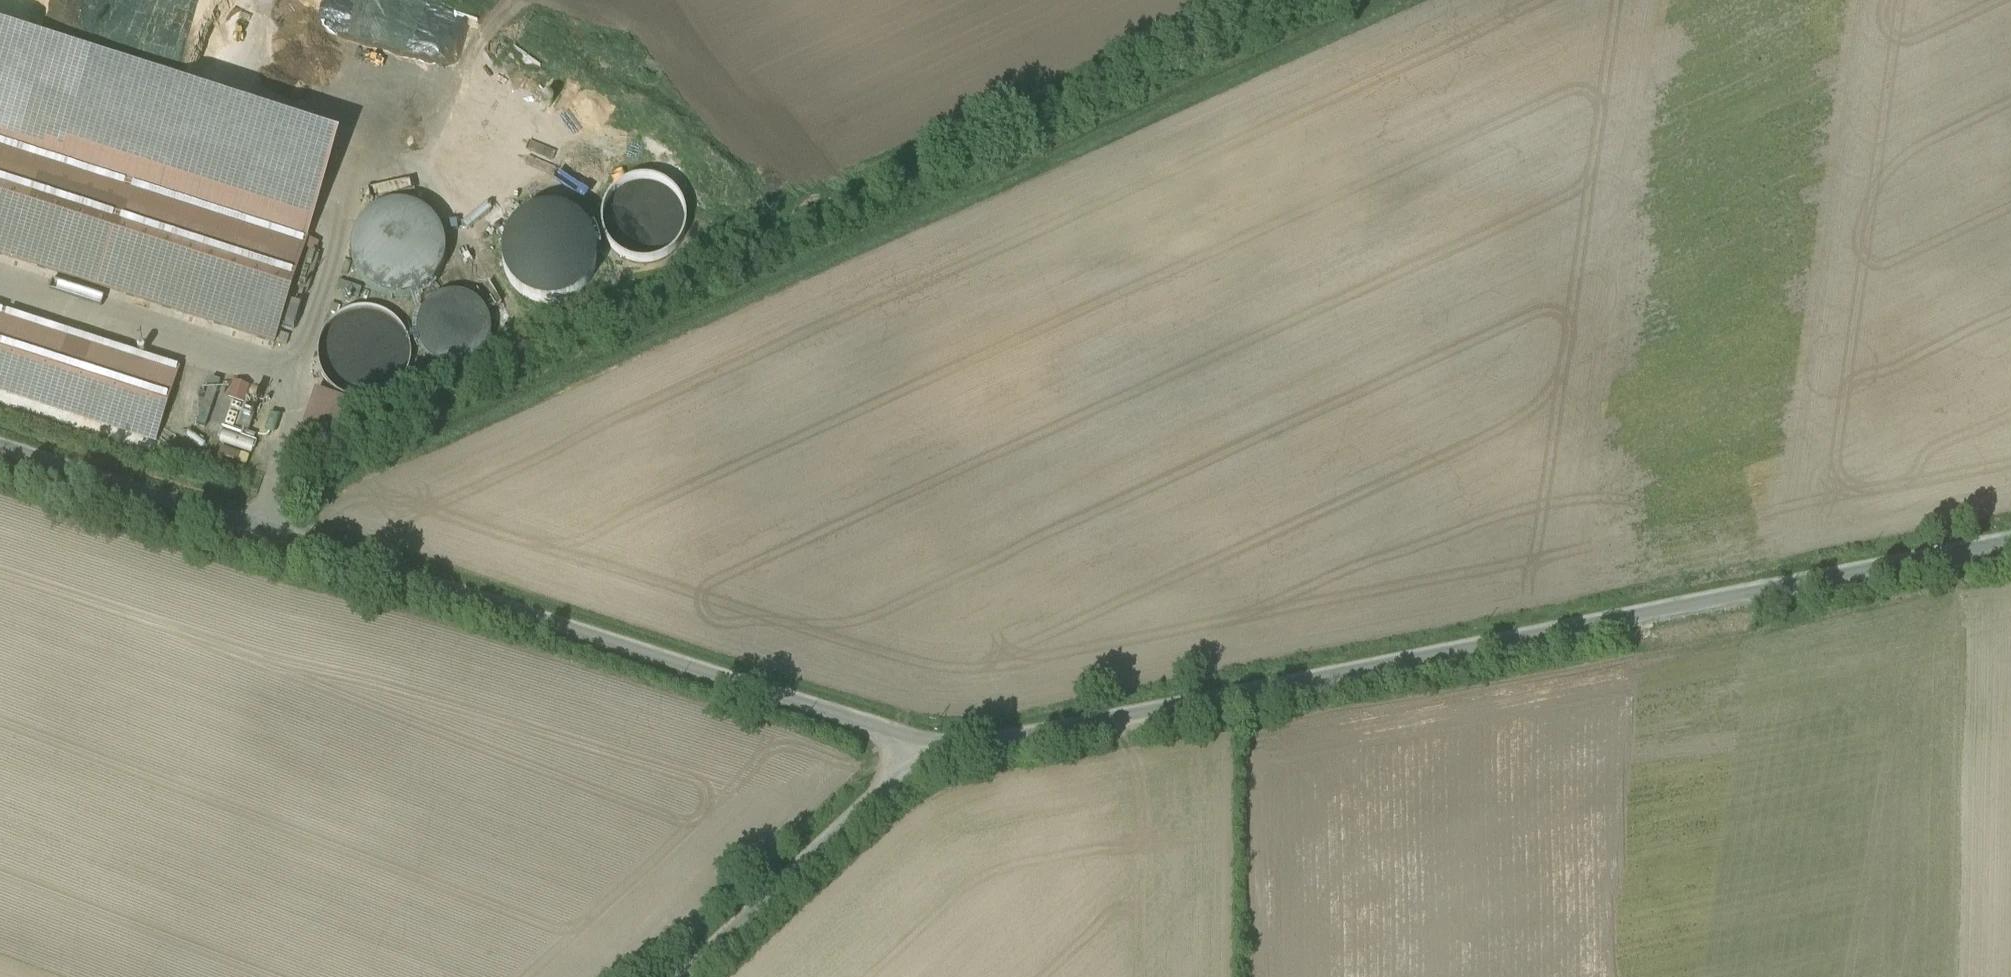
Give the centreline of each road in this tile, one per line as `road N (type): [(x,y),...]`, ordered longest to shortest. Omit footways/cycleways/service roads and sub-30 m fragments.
road 1 (unclassified): [(919,734),(955,740),(2010,535)]
road 2 (unclassified): [(0,445),(919,734)]
road 3 (unclassified): [(677,976),(895,772),(919,734)]

